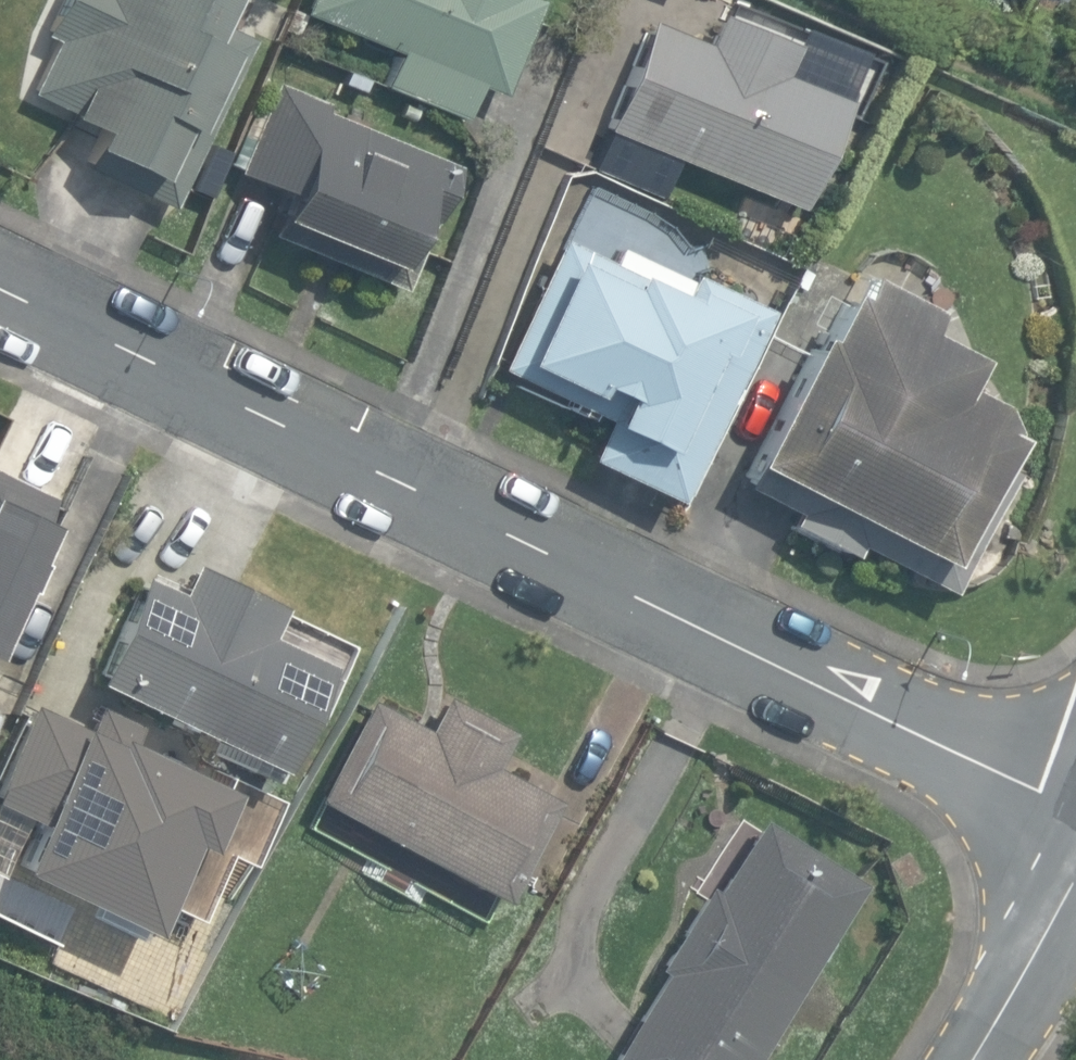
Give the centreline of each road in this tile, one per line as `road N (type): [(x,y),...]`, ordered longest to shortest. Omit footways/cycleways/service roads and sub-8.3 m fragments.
road 1 (residential): [(0,288),(1075,803)]
road 2 (unclassified): [(1075,873),(976,1059)]

